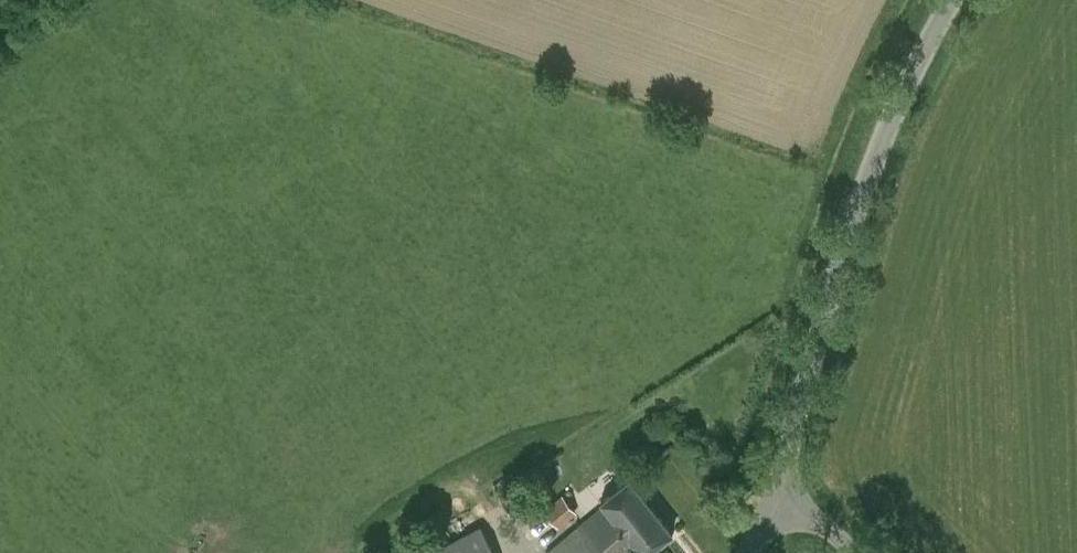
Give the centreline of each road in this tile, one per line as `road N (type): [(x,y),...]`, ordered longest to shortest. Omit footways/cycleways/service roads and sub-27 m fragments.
road 1 (unclassified): [(778,488),(835,273),(941,0)]

